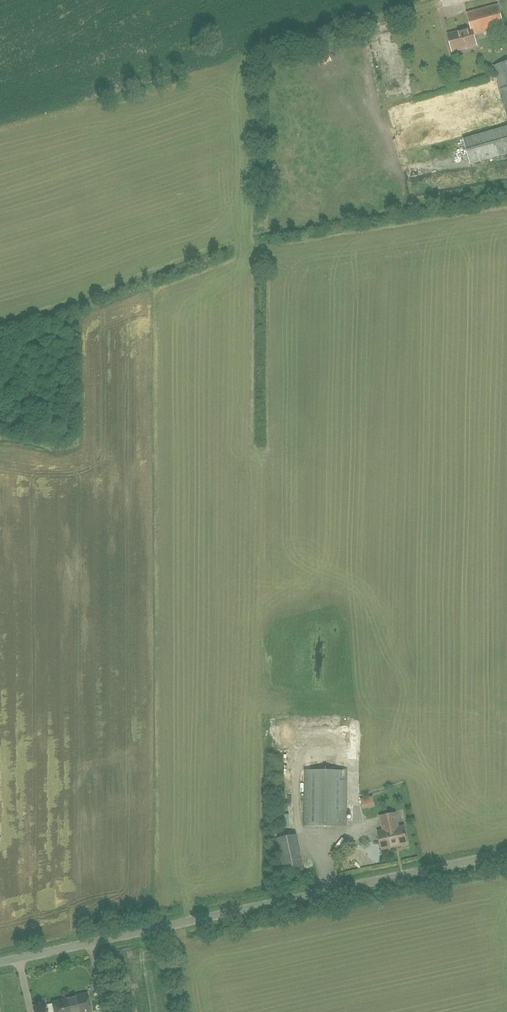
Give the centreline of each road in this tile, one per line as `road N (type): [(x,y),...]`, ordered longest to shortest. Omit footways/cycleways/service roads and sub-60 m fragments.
road 1 (unclassified): [(0,963),(506,856)]

